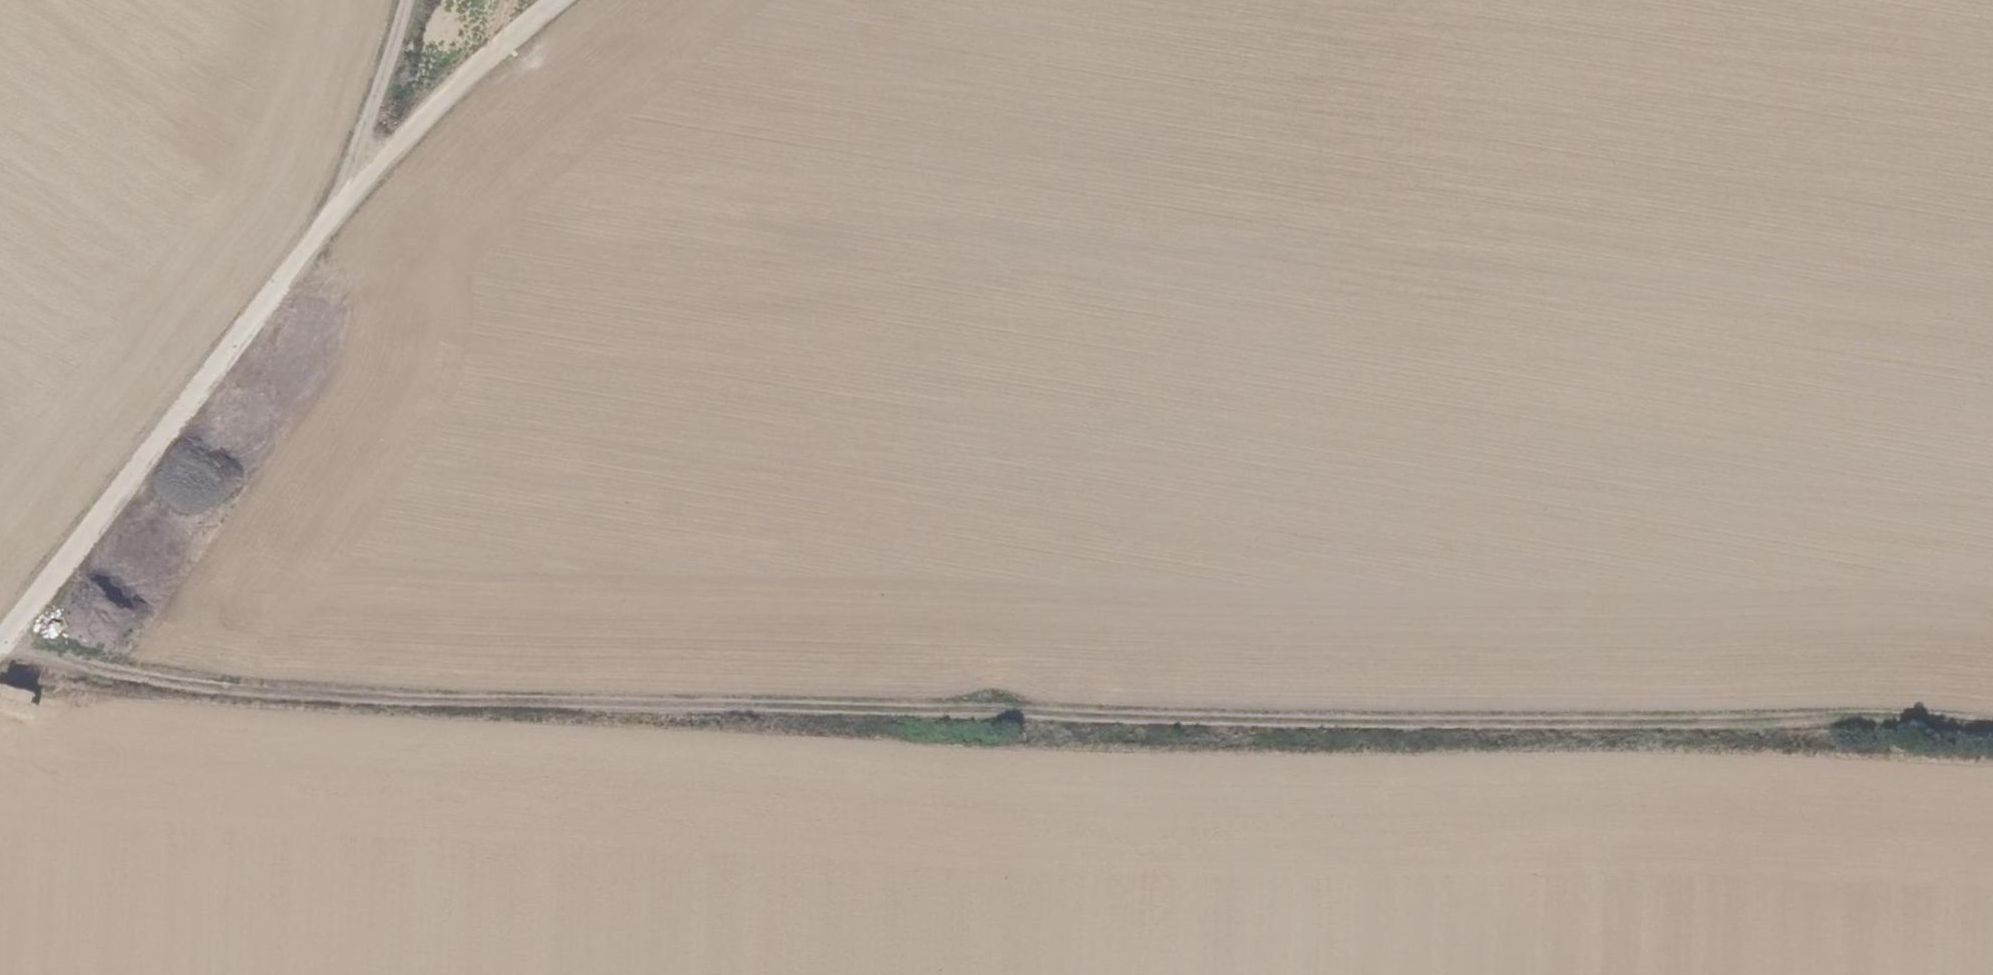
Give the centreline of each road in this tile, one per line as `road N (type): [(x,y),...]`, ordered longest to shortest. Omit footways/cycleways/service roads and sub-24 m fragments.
road 1 (track): [(0,641),(344,200)]
road 2 (track): [(344,200),(558,0)]
road 3 (track): [(344,200),(377,122),(411,0)]

